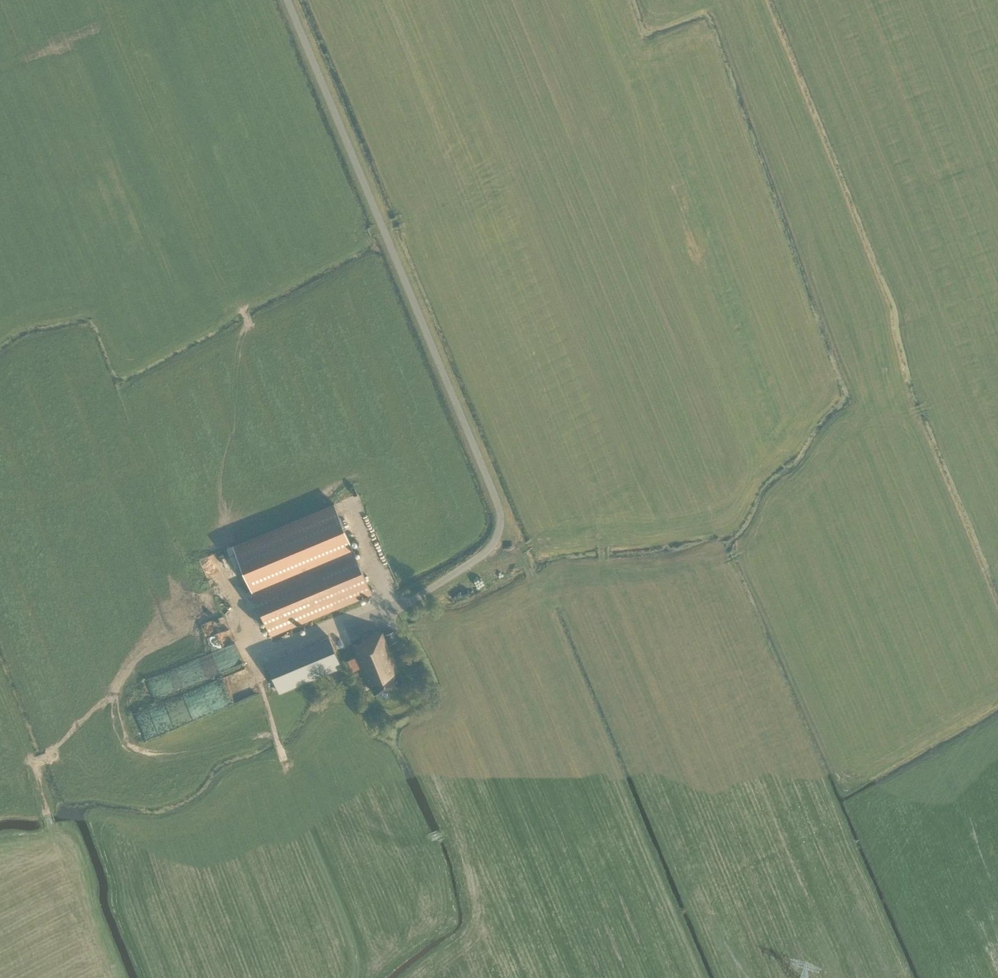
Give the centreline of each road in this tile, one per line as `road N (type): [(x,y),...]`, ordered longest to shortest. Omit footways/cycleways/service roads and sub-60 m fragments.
road 1 (unclassified): [(405,614),(506,547),(505,518),(287,0)]

